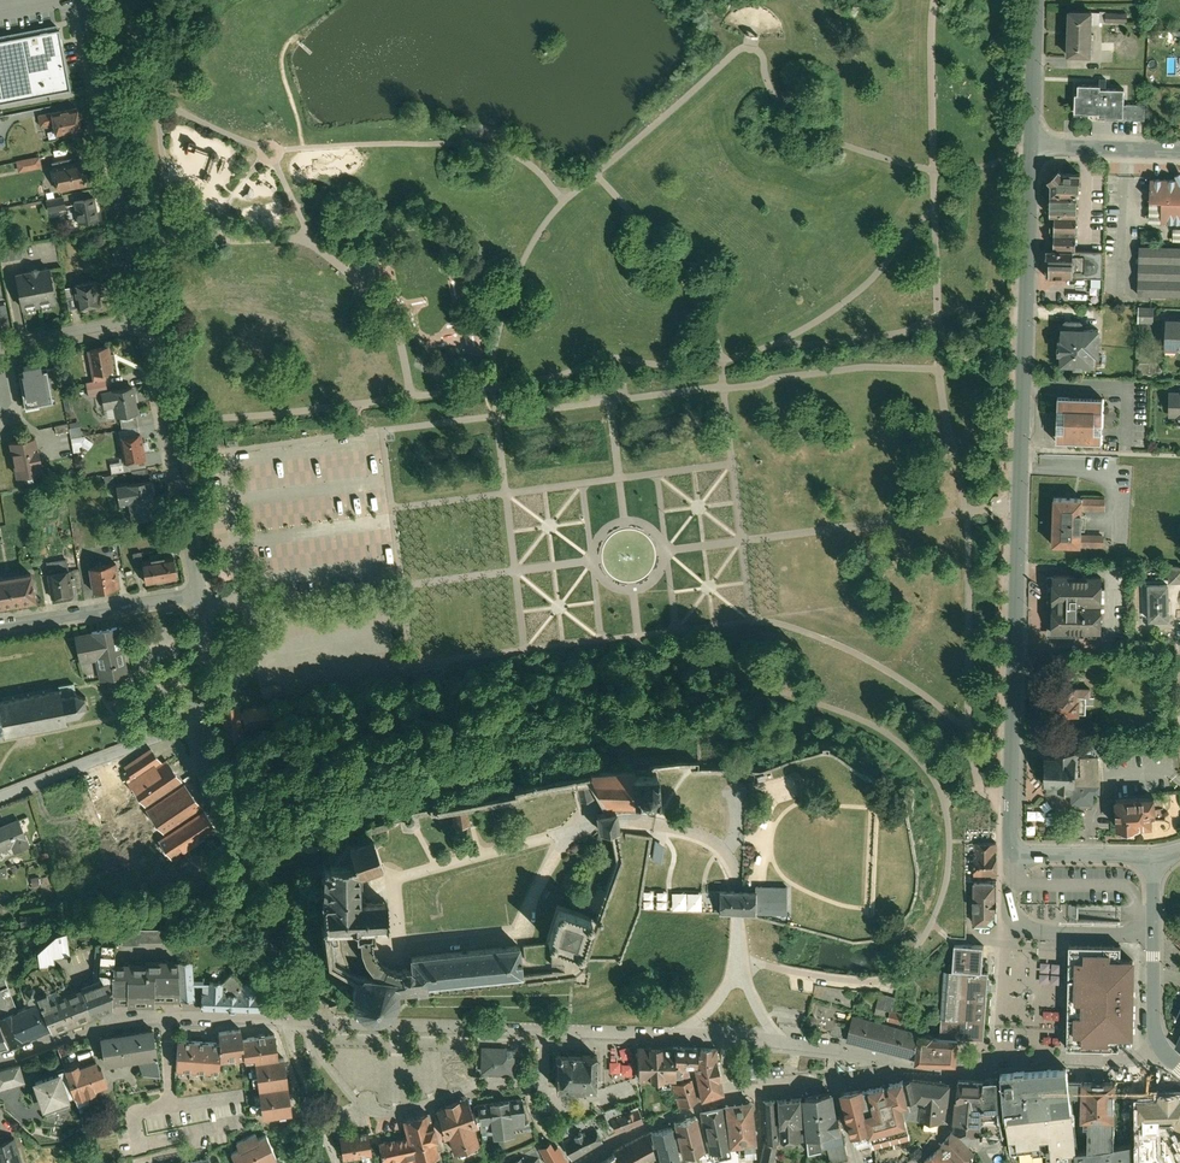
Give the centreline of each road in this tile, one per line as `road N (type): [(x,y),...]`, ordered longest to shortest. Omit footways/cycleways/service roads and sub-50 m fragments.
road 1 (residential): [(997,1066),(905,1064),(776,1037),(286,1019)]
road 2 (tertiary): [(1011,856),(1029,146)]
road 3 (residential): [(144,318),(82,0)]
road 4 (residential): [(286,1019),(264,921),(192,729)]
road 5 (residential): [(286,1019),(121,1018),(0,1061)]
road 6 (residential): [(197,593),(144,318)]
road 7 (residential): [(997,1066),(1011,856)]
road 8 (residential): [(0,801),(192,729)]
road 9 (residential): [(0,624),(197,593)]
road 10 (residential): [(1169,1055),(997,1066)]
road 11 (residential): [(1029,146),(1179,152)]
road 12 (residential): [(144,318),(0,345)]
road 13 (tertiary): [(1029,146),(1035,0)]
road 14 (tertiary): [(1152,859),(1011,856)]
road 15 (residential): [(192,729),(197,593)]
road 16 (tertiary): [(1153,932),(1153,1025),(1169,1055)]

